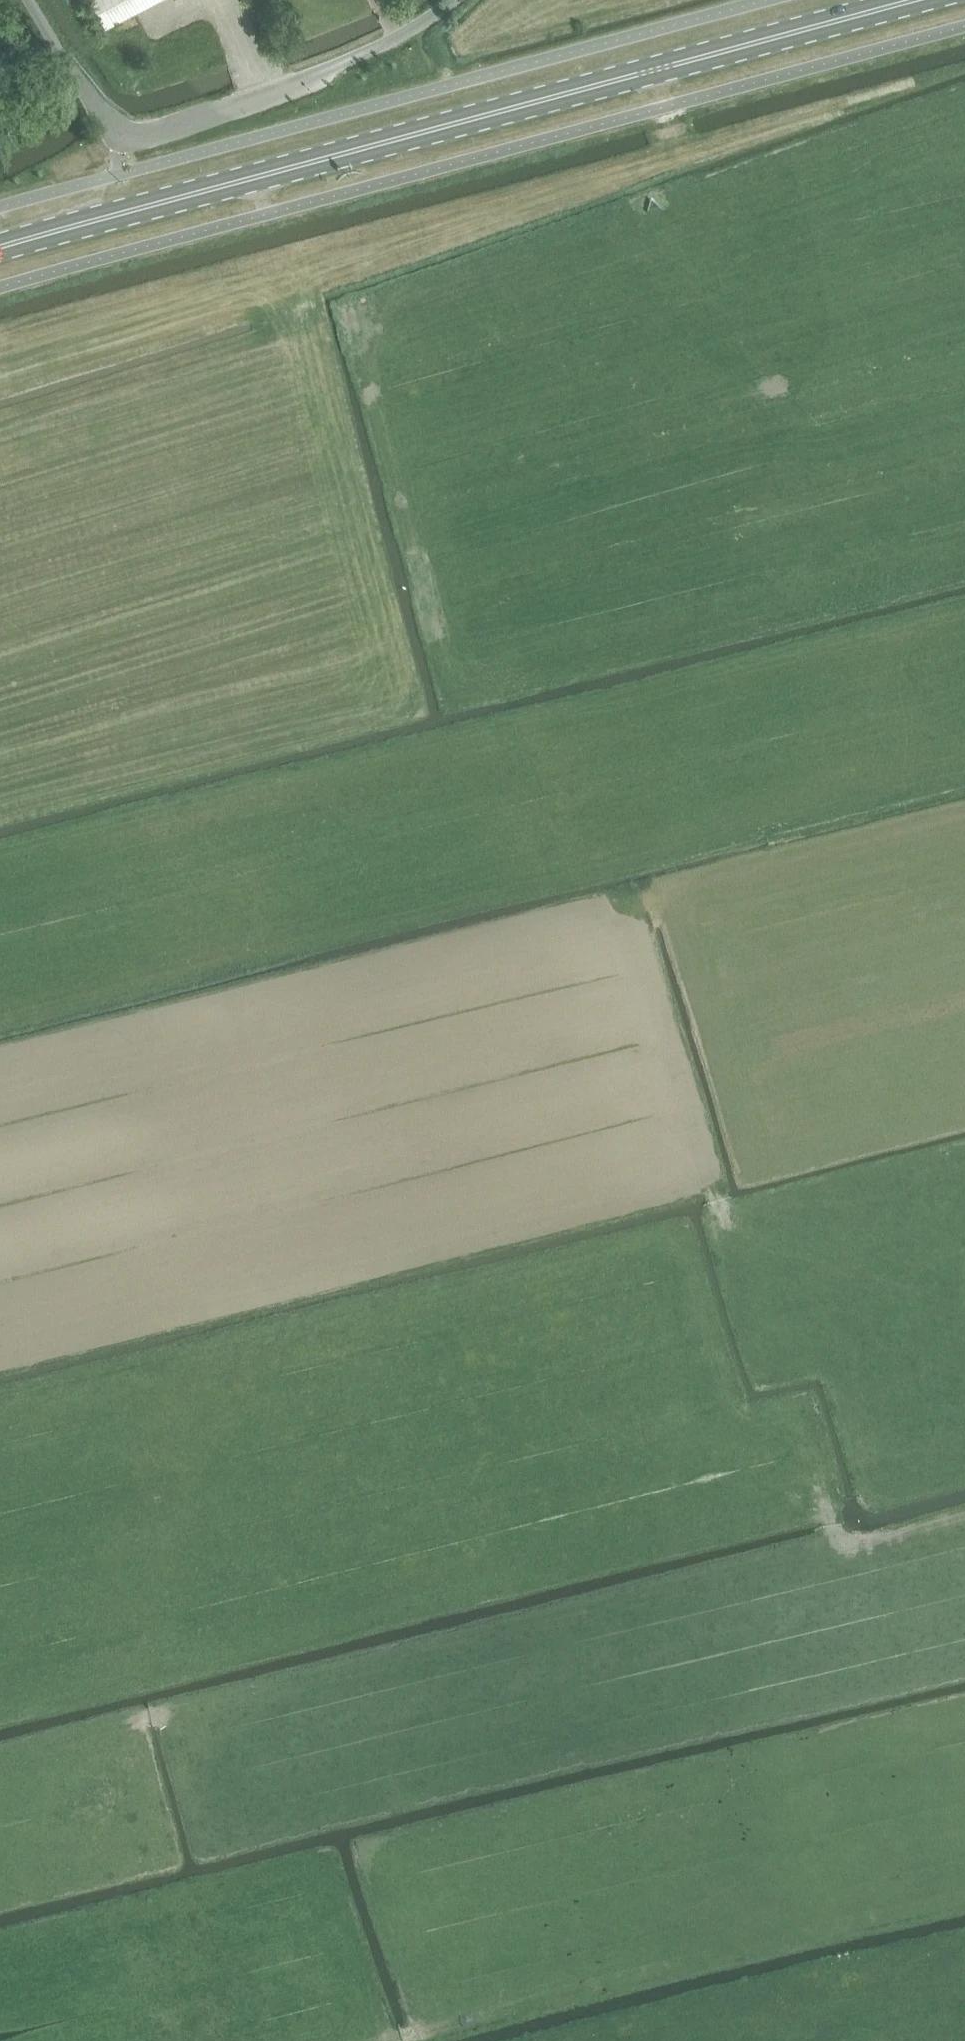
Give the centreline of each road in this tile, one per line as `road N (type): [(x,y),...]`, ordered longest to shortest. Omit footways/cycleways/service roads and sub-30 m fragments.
road 1 (primary): [(0,246),(913,0)]
road 2 (unclassified): [(453,0),(431,20),(326,68),(122,140),(92,112),(27,0)]

